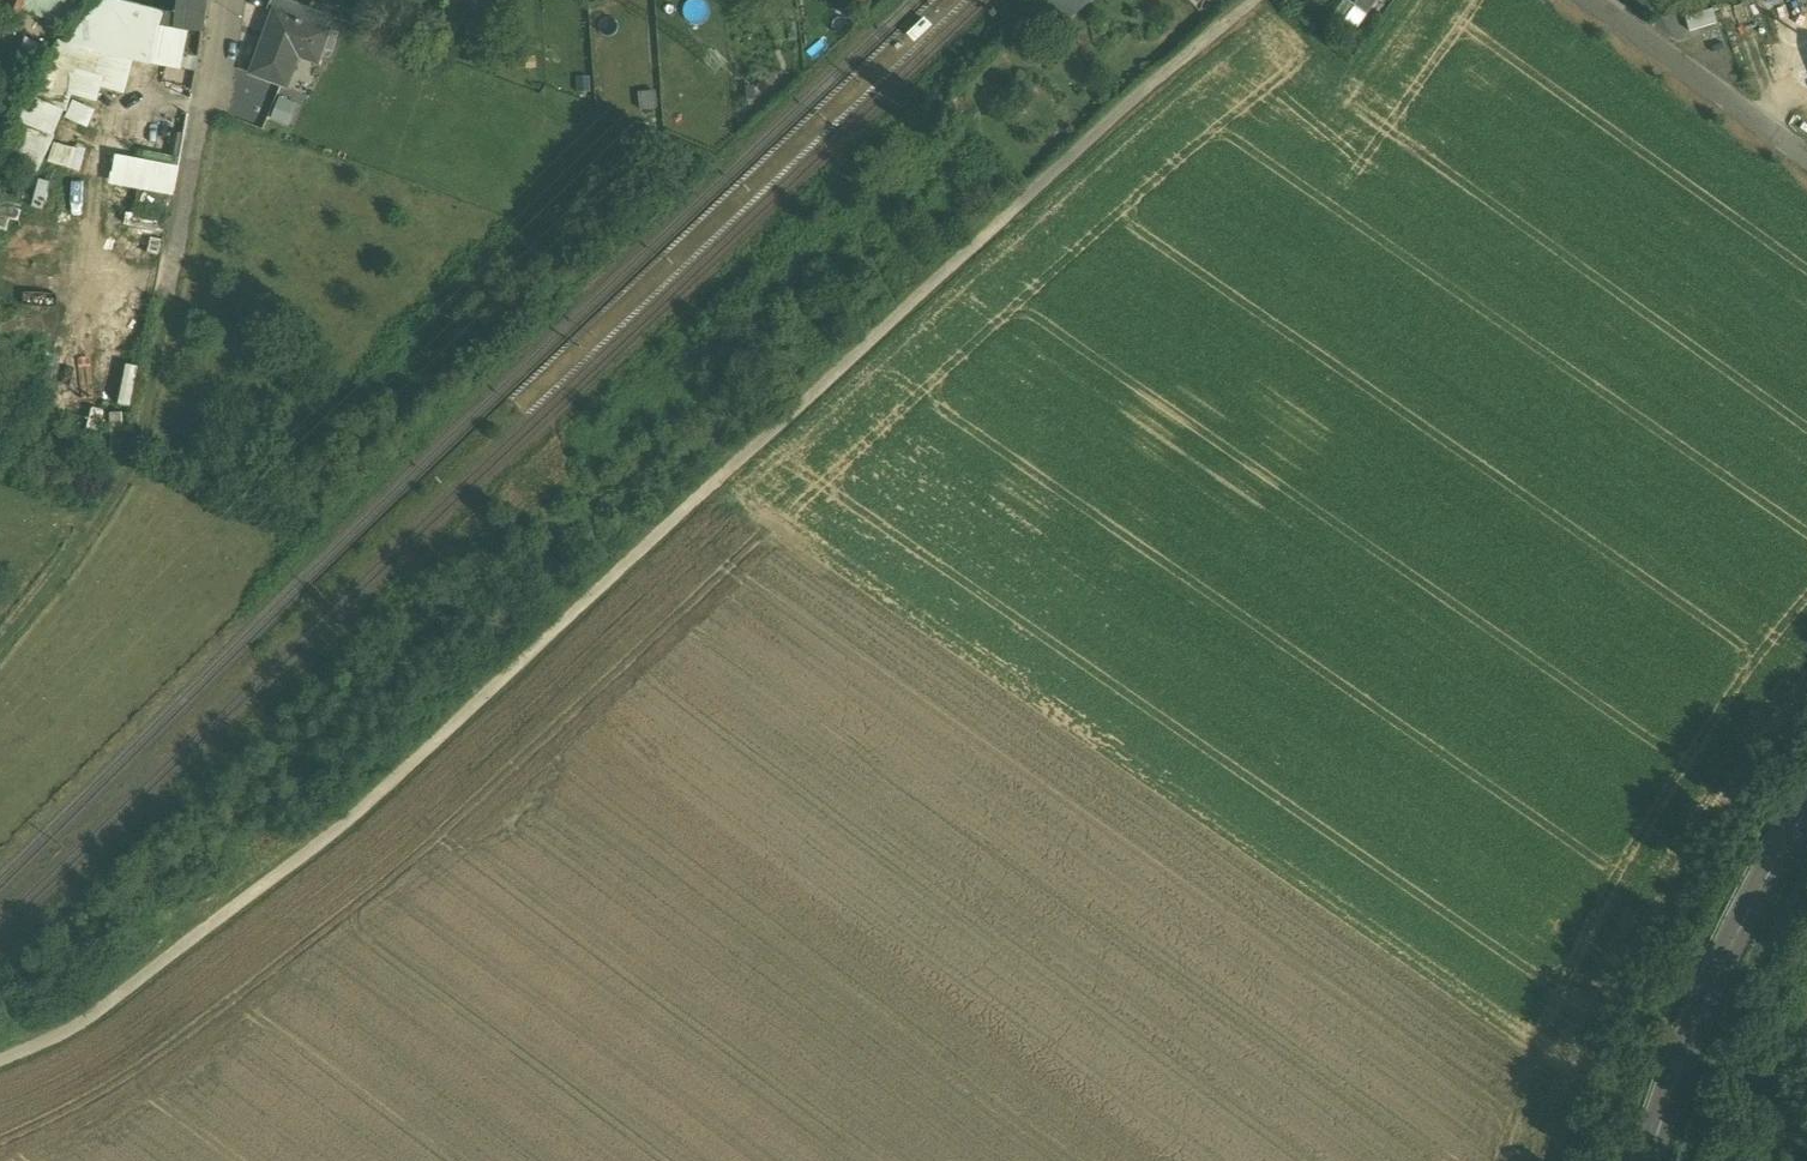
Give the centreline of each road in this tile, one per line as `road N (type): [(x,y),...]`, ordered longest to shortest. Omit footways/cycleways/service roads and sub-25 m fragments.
road 1 (track): [(1254,0),(1147,88),(361,809),(77,1026),(0,1060)]
road 2 (tertiary): [(1806,812),(1706,1005),(1651,1160)]
road 3 (residential): [(221,0),(164,296)]
road 4 (residential): [(1589,0),(1806,154)]

